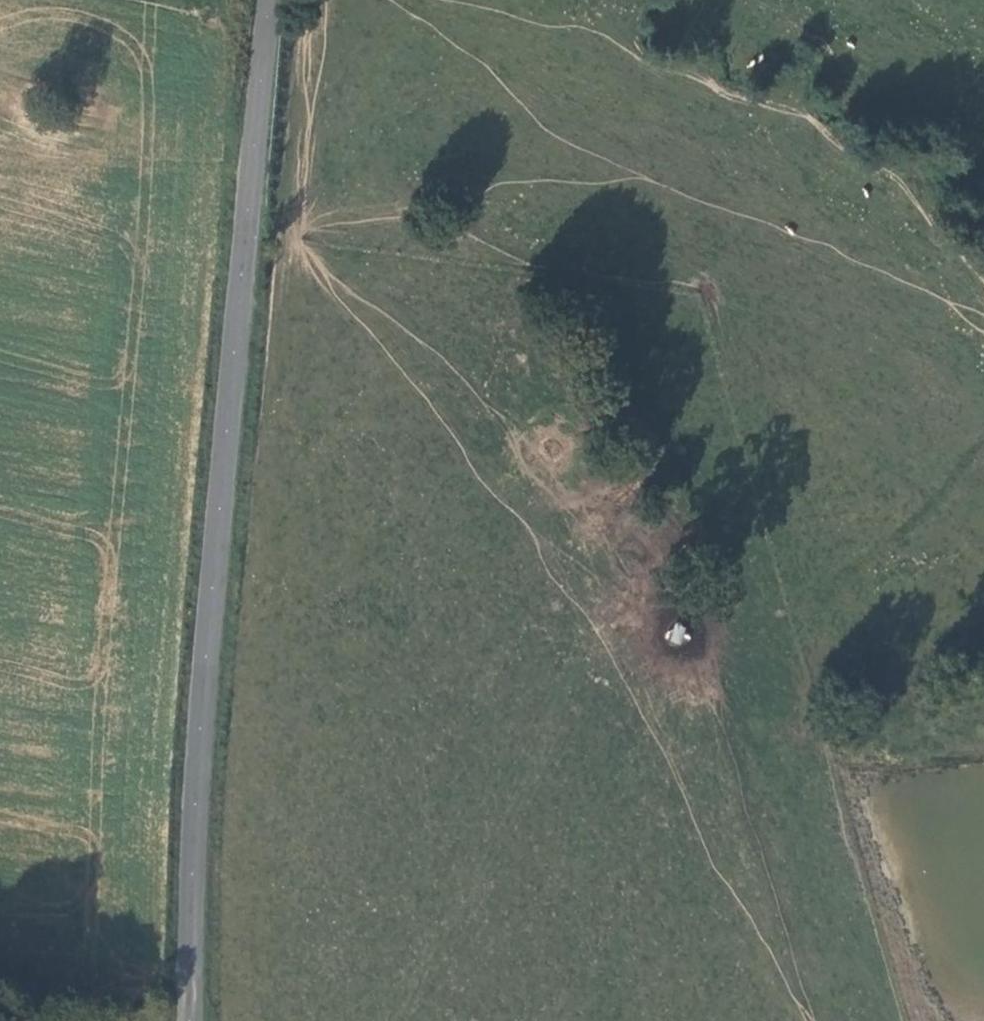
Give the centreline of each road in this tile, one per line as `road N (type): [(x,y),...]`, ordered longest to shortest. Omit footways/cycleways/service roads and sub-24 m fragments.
road 1 (tertiary): [(191,1020),(198,747),(266,0)]

